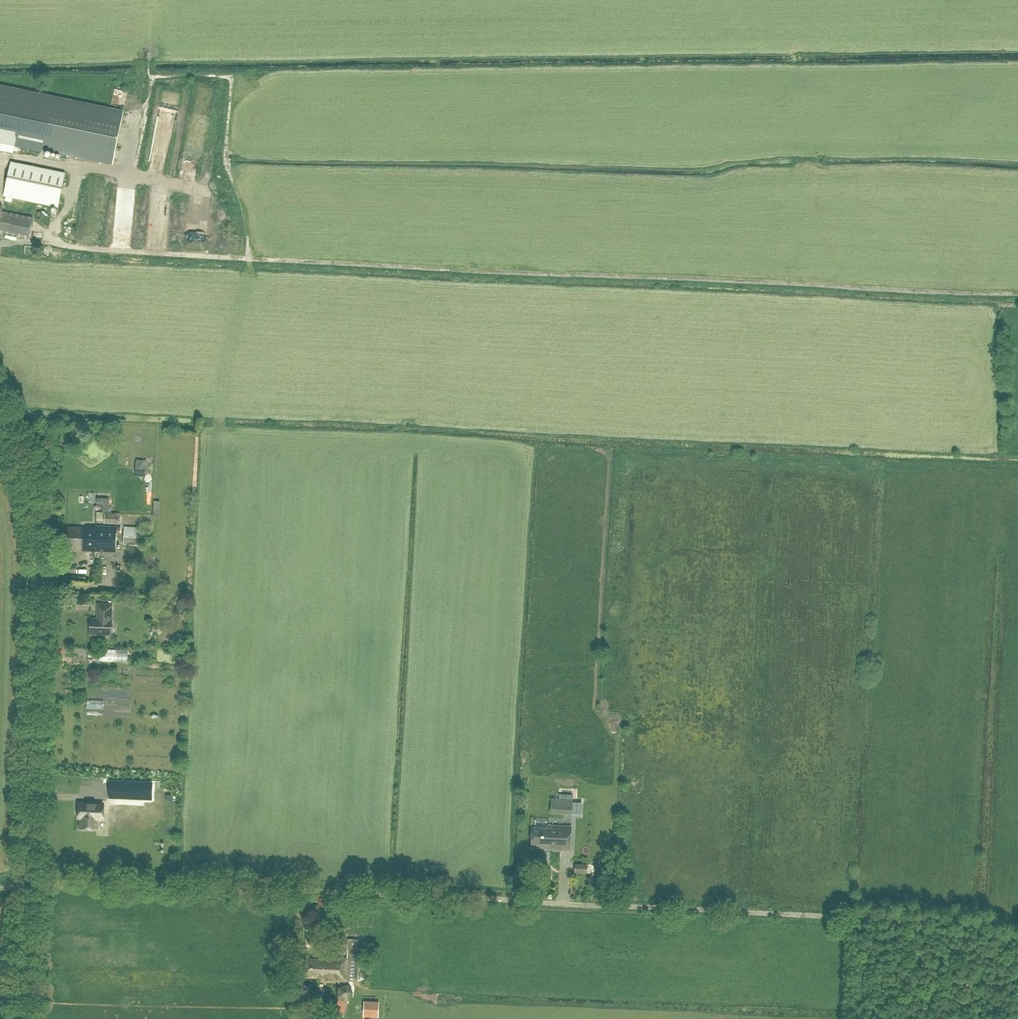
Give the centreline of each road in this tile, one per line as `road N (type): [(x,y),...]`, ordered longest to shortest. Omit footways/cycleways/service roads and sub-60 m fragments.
road 1 (track): [(1017,294),(105,250),(54,236),(72,171),(0,159)]
road 2 (unclassified): [(30,882),(1017,925)]
road 3 (unclassified): [(30,882),(37,523),(0,410)]
road 4 (unclassified): [(23,1018),(30,882)]

